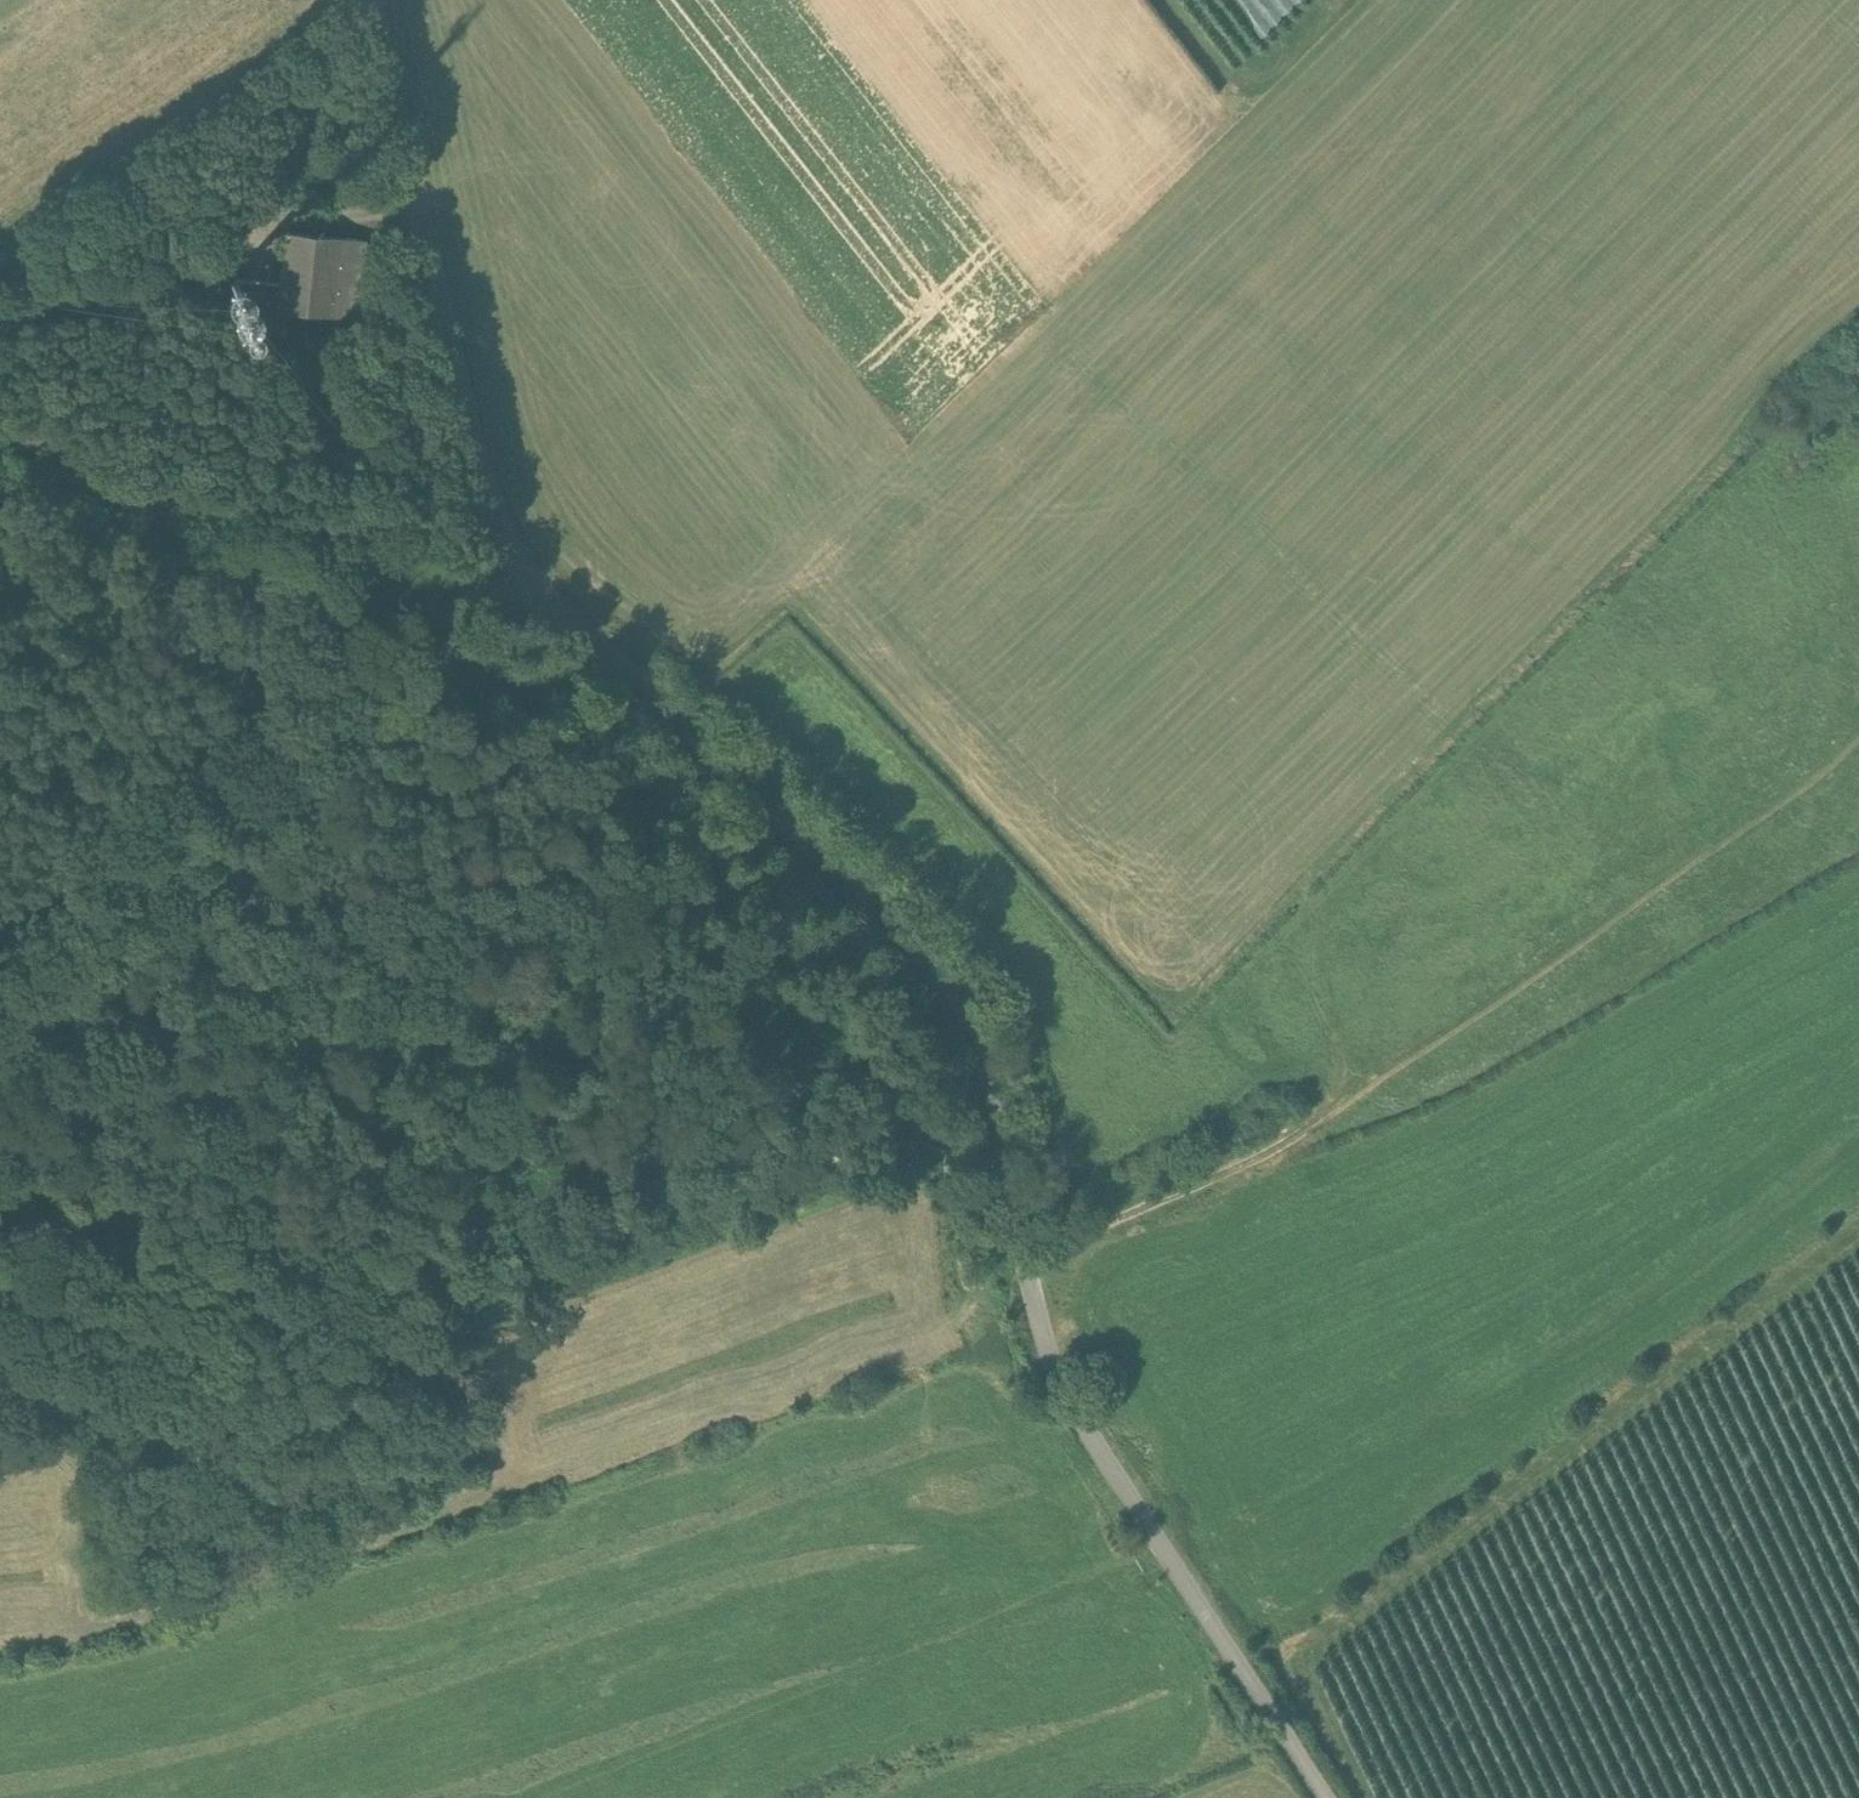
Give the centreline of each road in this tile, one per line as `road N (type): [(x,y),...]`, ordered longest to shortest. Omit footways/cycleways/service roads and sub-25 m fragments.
road 1 (unclassified): [(1328,1797),(1057,1376),(1032,1296),(991,1078),(956,1000),(888,920),(576,625),(503,524),(468,417),(375,0)]
road 2 (track): [(1858,851),(1443,1095),(1022,1251)]
road 3 (track): [(0,414),(103,464),(474,591)]

